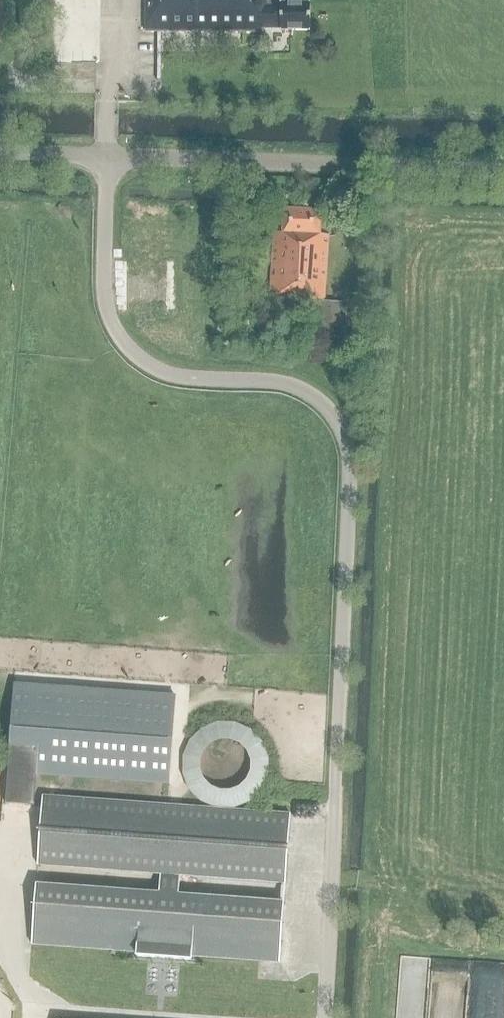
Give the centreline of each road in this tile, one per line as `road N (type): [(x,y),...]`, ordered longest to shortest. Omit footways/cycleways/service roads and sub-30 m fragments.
road 1 (unclassified): [(503,165),(0,154)]

